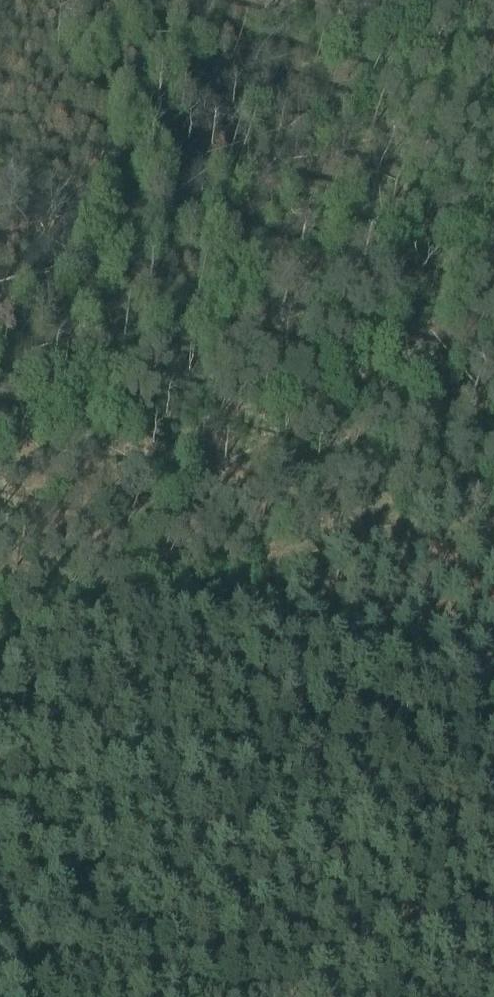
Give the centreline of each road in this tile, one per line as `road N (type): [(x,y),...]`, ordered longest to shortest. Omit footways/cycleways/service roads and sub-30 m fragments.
road 1 (track): [(493,481),(0,656)]

